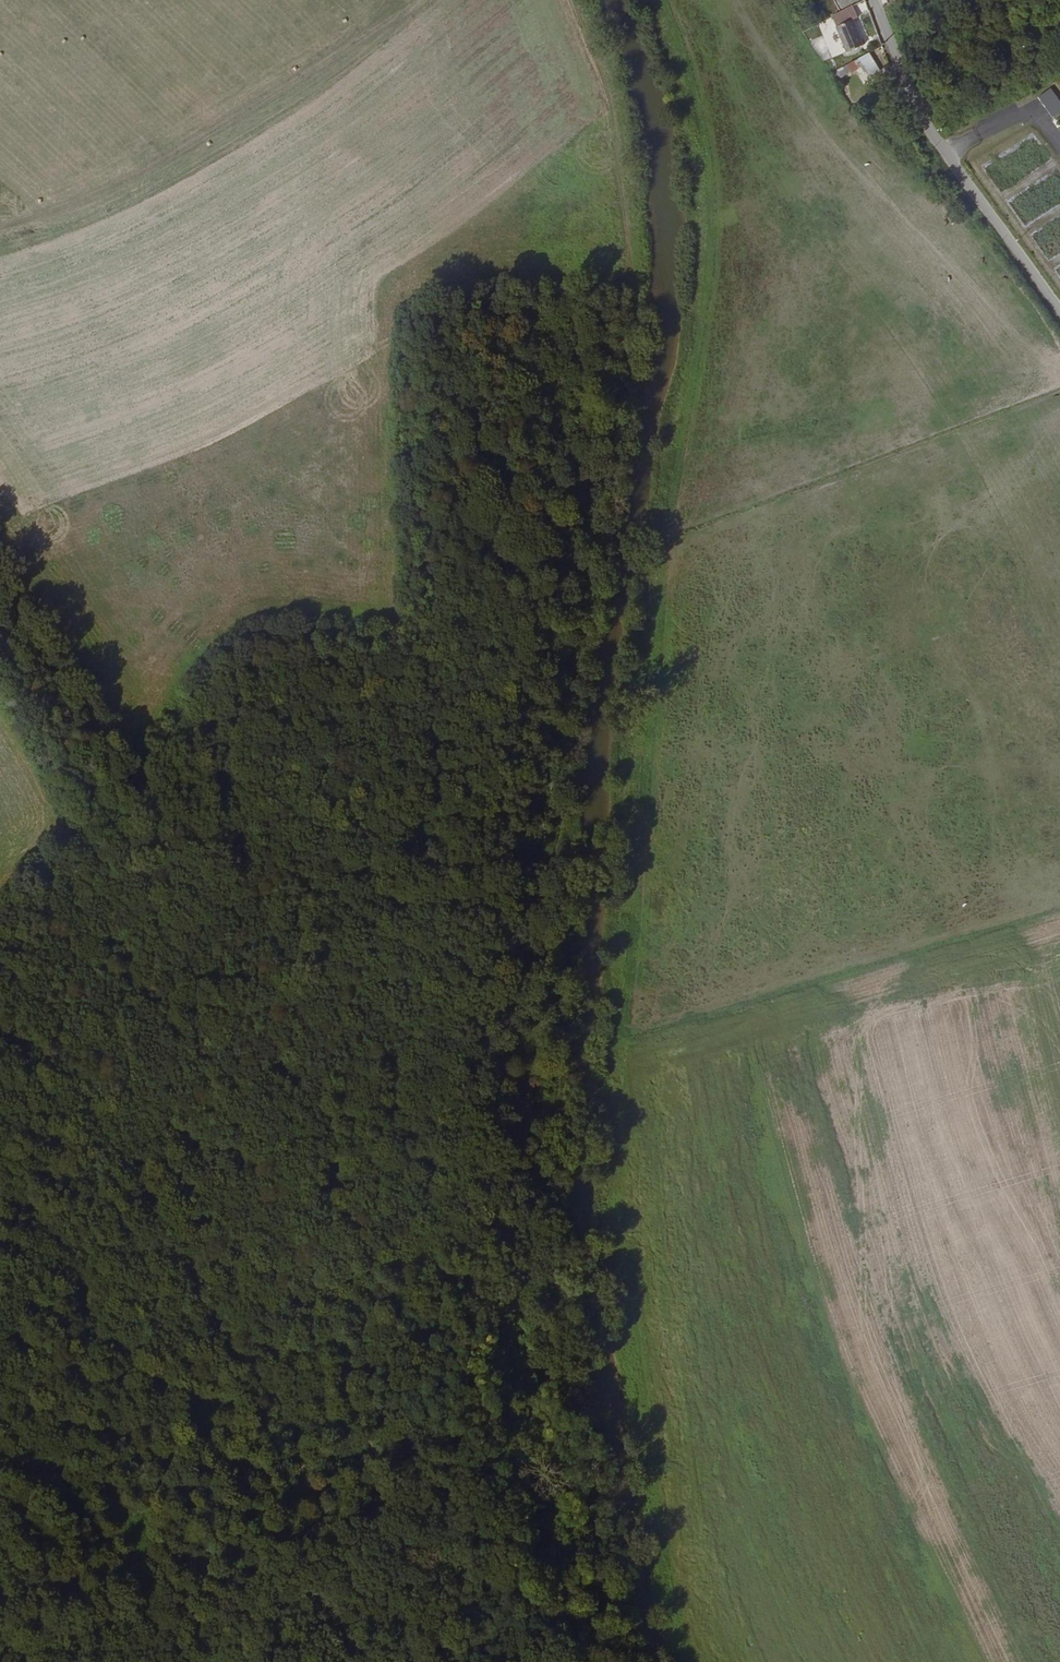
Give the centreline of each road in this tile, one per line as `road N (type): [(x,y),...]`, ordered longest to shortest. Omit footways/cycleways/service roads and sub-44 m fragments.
road 1 (track): [(334,1516),(204,1302),(128,1222),(111,1161),(0,970)]
road 2 (track): [(0,225),(54,213),(188,143),(422,0)]
road 3 (unclassified): [(1059,305),(954,163),(877,0)]

